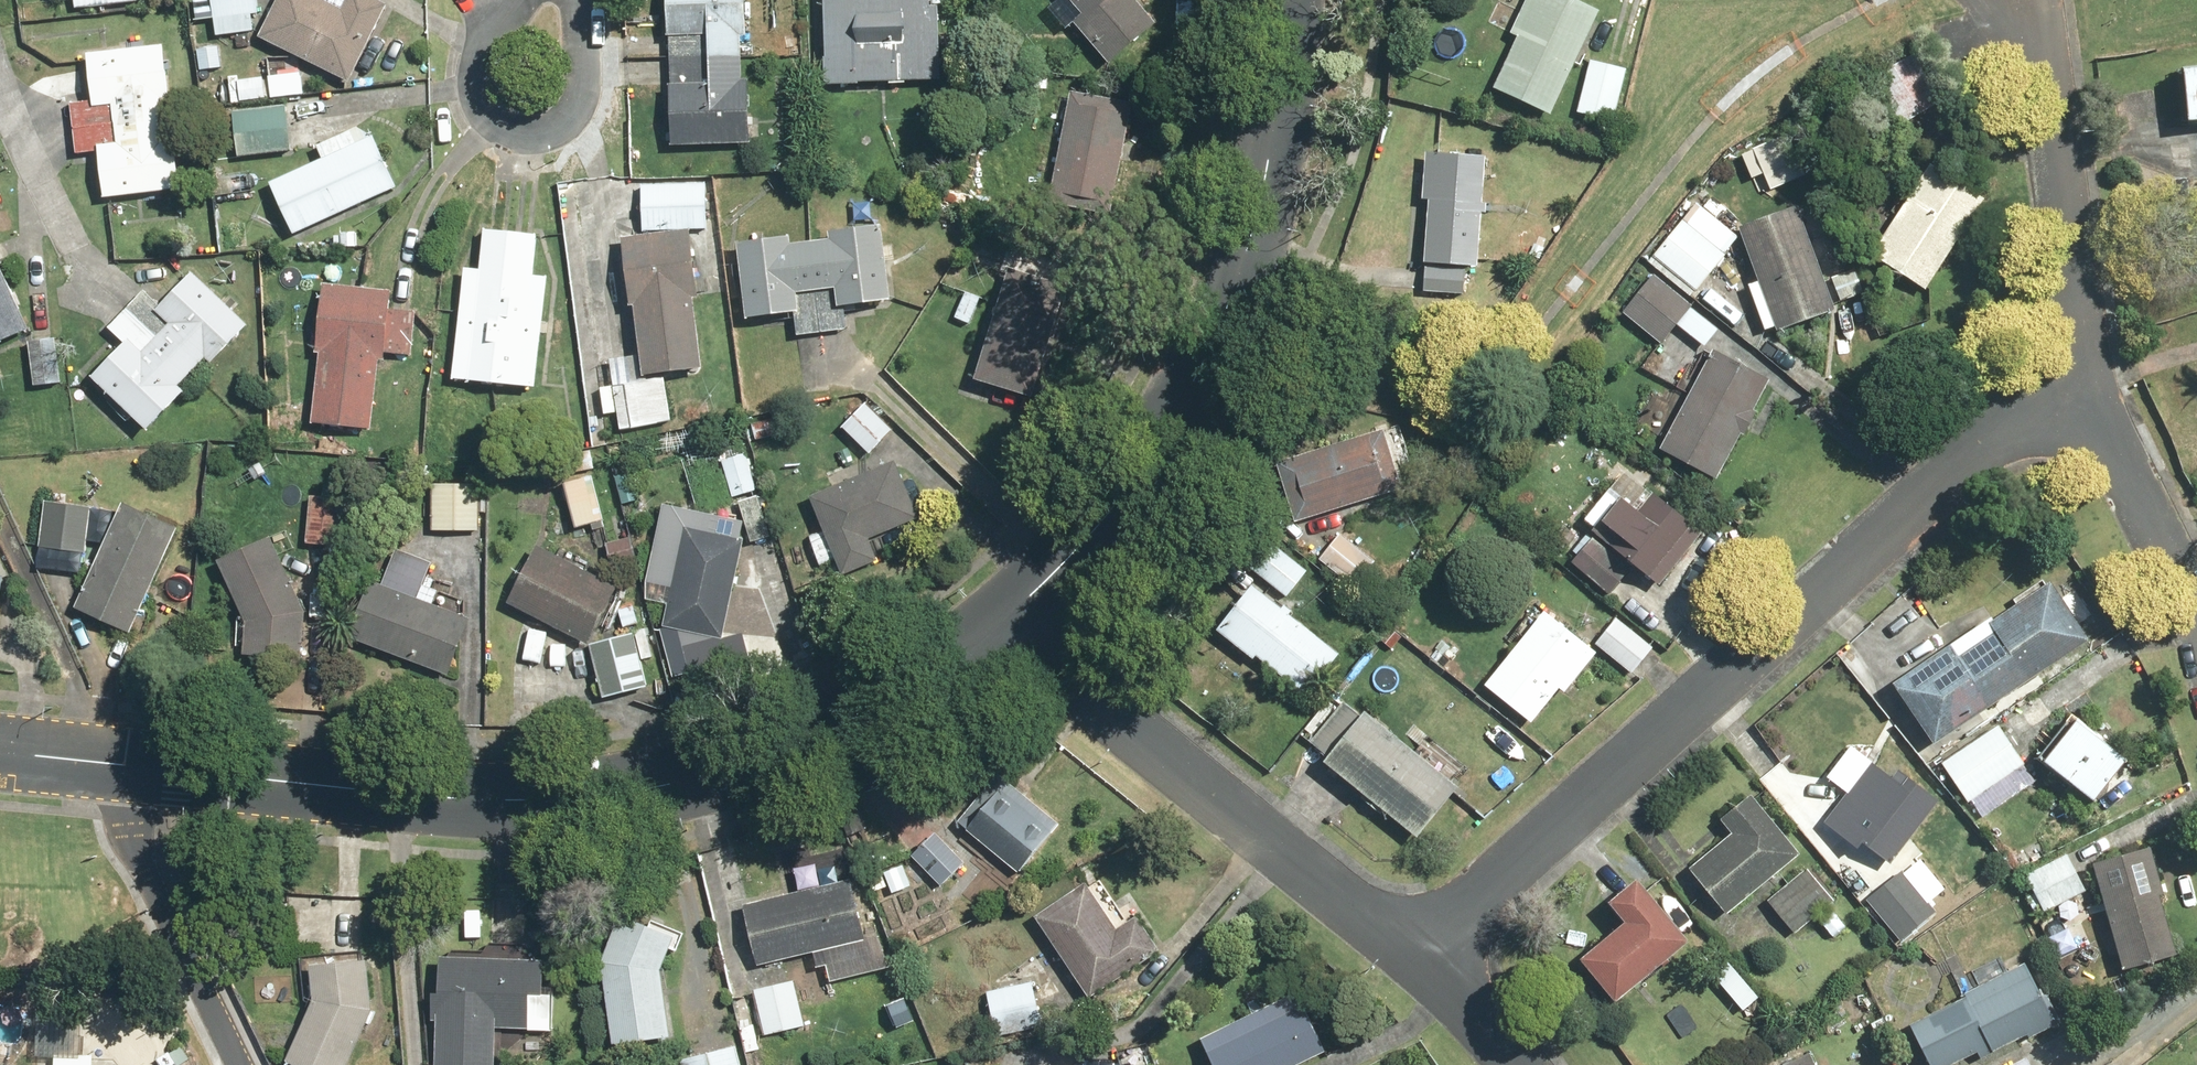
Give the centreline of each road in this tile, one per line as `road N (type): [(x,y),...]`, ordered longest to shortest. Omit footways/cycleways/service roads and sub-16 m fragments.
road 1 (tertiary): [(995,626),(808,730),(676,783),(614,794),(497,799),(0,749)]
road 2 (residential): [(2063,363),(2022,411),(1409,950)]
road 3 (tertiary): [(1289,0),(1265,195),(1230,311),(1109,513),(995,626)]
road 4 (residential): [(1409,950),(995,626)]
road 5 (residential): [(2019,0),(2064,120),(2072,317),(2063,363)]
road 6 (residential): [(2063,363),(2196,651)]
road 7 (residential): [(578,0),(578,101),(530,136),(492,109),(487,14)]
road 8 (residential): [(1520,1064),(1409,950)]

